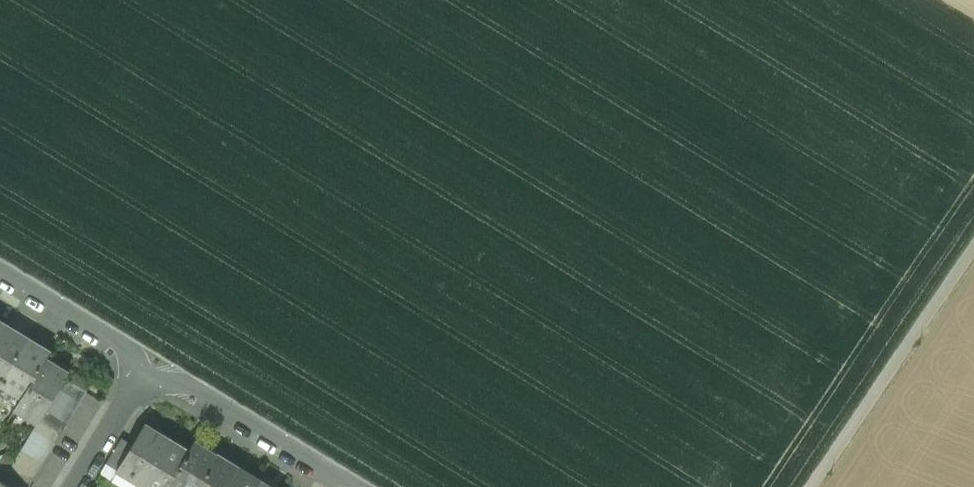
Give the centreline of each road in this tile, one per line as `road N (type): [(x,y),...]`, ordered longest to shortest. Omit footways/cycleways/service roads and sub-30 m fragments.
road 1 (track): [(817,486),(973,254)]
road 2 (residential): [(341,486),(146,364)]
road 3 (residential): [(146,364),(0,270)]
road 4 (residential): [(146,364),(73,486)]

